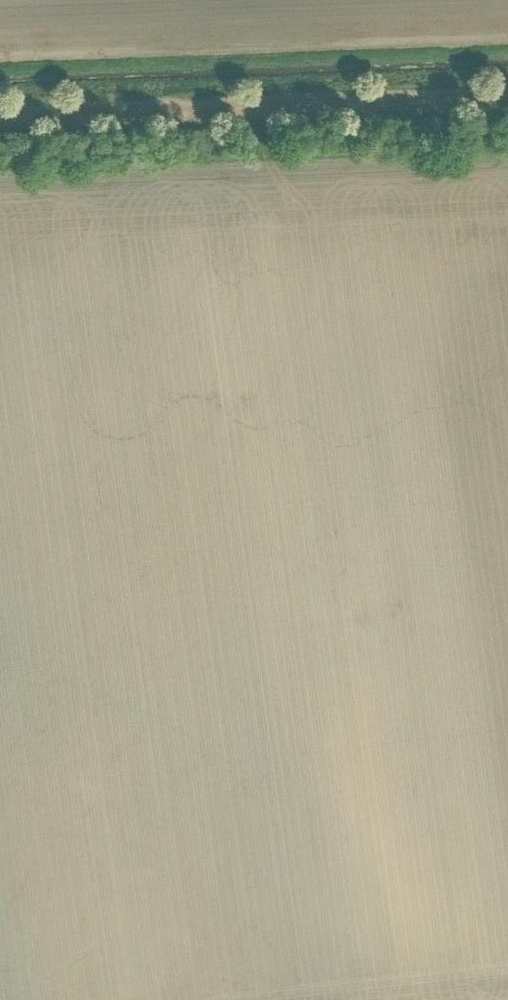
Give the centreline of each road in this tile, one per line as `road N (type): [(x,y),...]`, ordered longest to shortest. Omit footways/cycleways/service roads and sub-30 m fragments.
road 1 (track): [(0,118),(507,98)]

